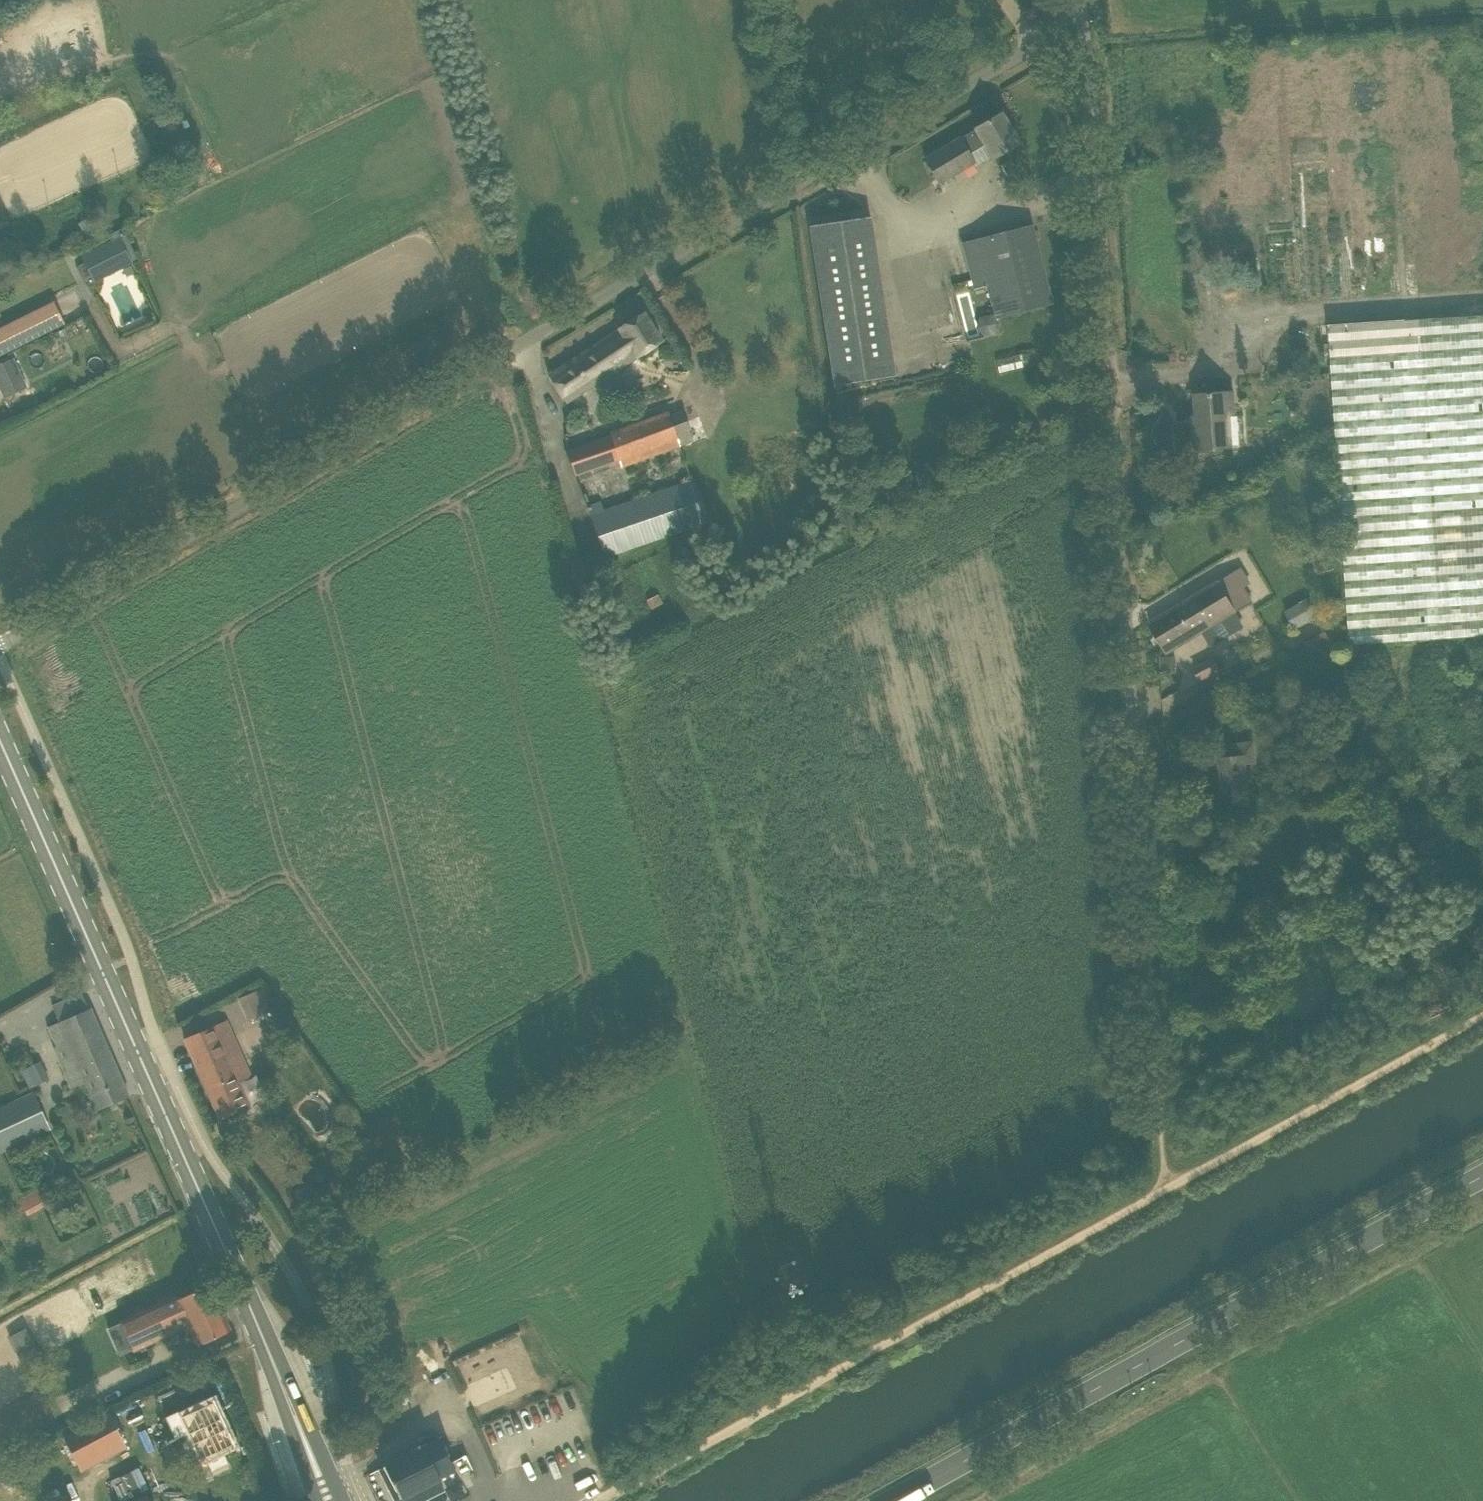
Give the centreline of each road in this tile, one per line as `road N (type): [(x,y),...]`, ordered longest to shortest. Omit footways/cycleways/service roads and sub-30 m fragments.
road 1 (unclassified): [(0,647),(1084,7)]
road 2 (unclassified): [(1164,1054),(1084,7)]
road 3 (primary): [(328,1500),(269,1348),(0,733)]
road 4 (primary): [(904,1500),(1482,1182)]

